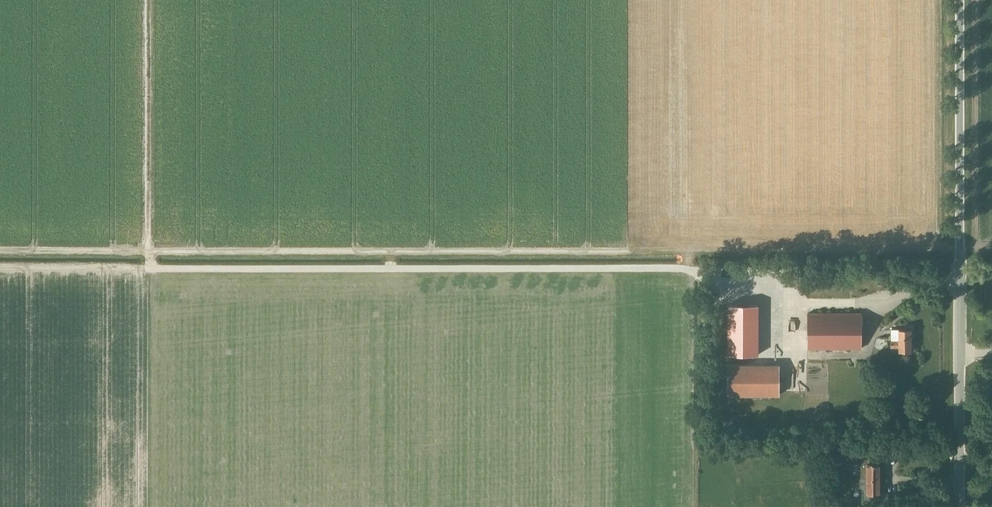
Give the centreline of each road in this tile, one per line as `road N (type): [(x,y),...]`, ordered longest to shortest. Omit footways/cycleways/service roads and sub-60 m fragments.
road 1 (unclassified): [(960,506),(960,0)]

